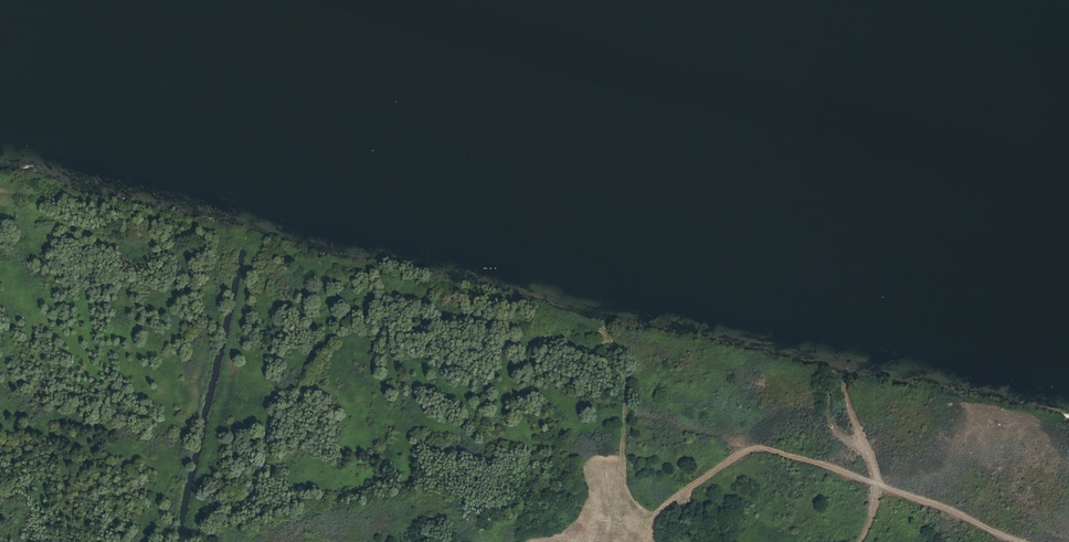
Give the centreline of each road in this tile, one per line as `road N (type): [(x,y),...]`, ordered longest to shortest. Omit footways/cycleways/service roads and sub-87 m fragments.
road 1 (track): [(1025,541),(876,482),(676,423),(657,404),(651,340)]
road 2 (track): [(841,381),(876,482),(871,518),(856,541)]
road 3 (track): [(750,445),(656,511),(646,541)]

